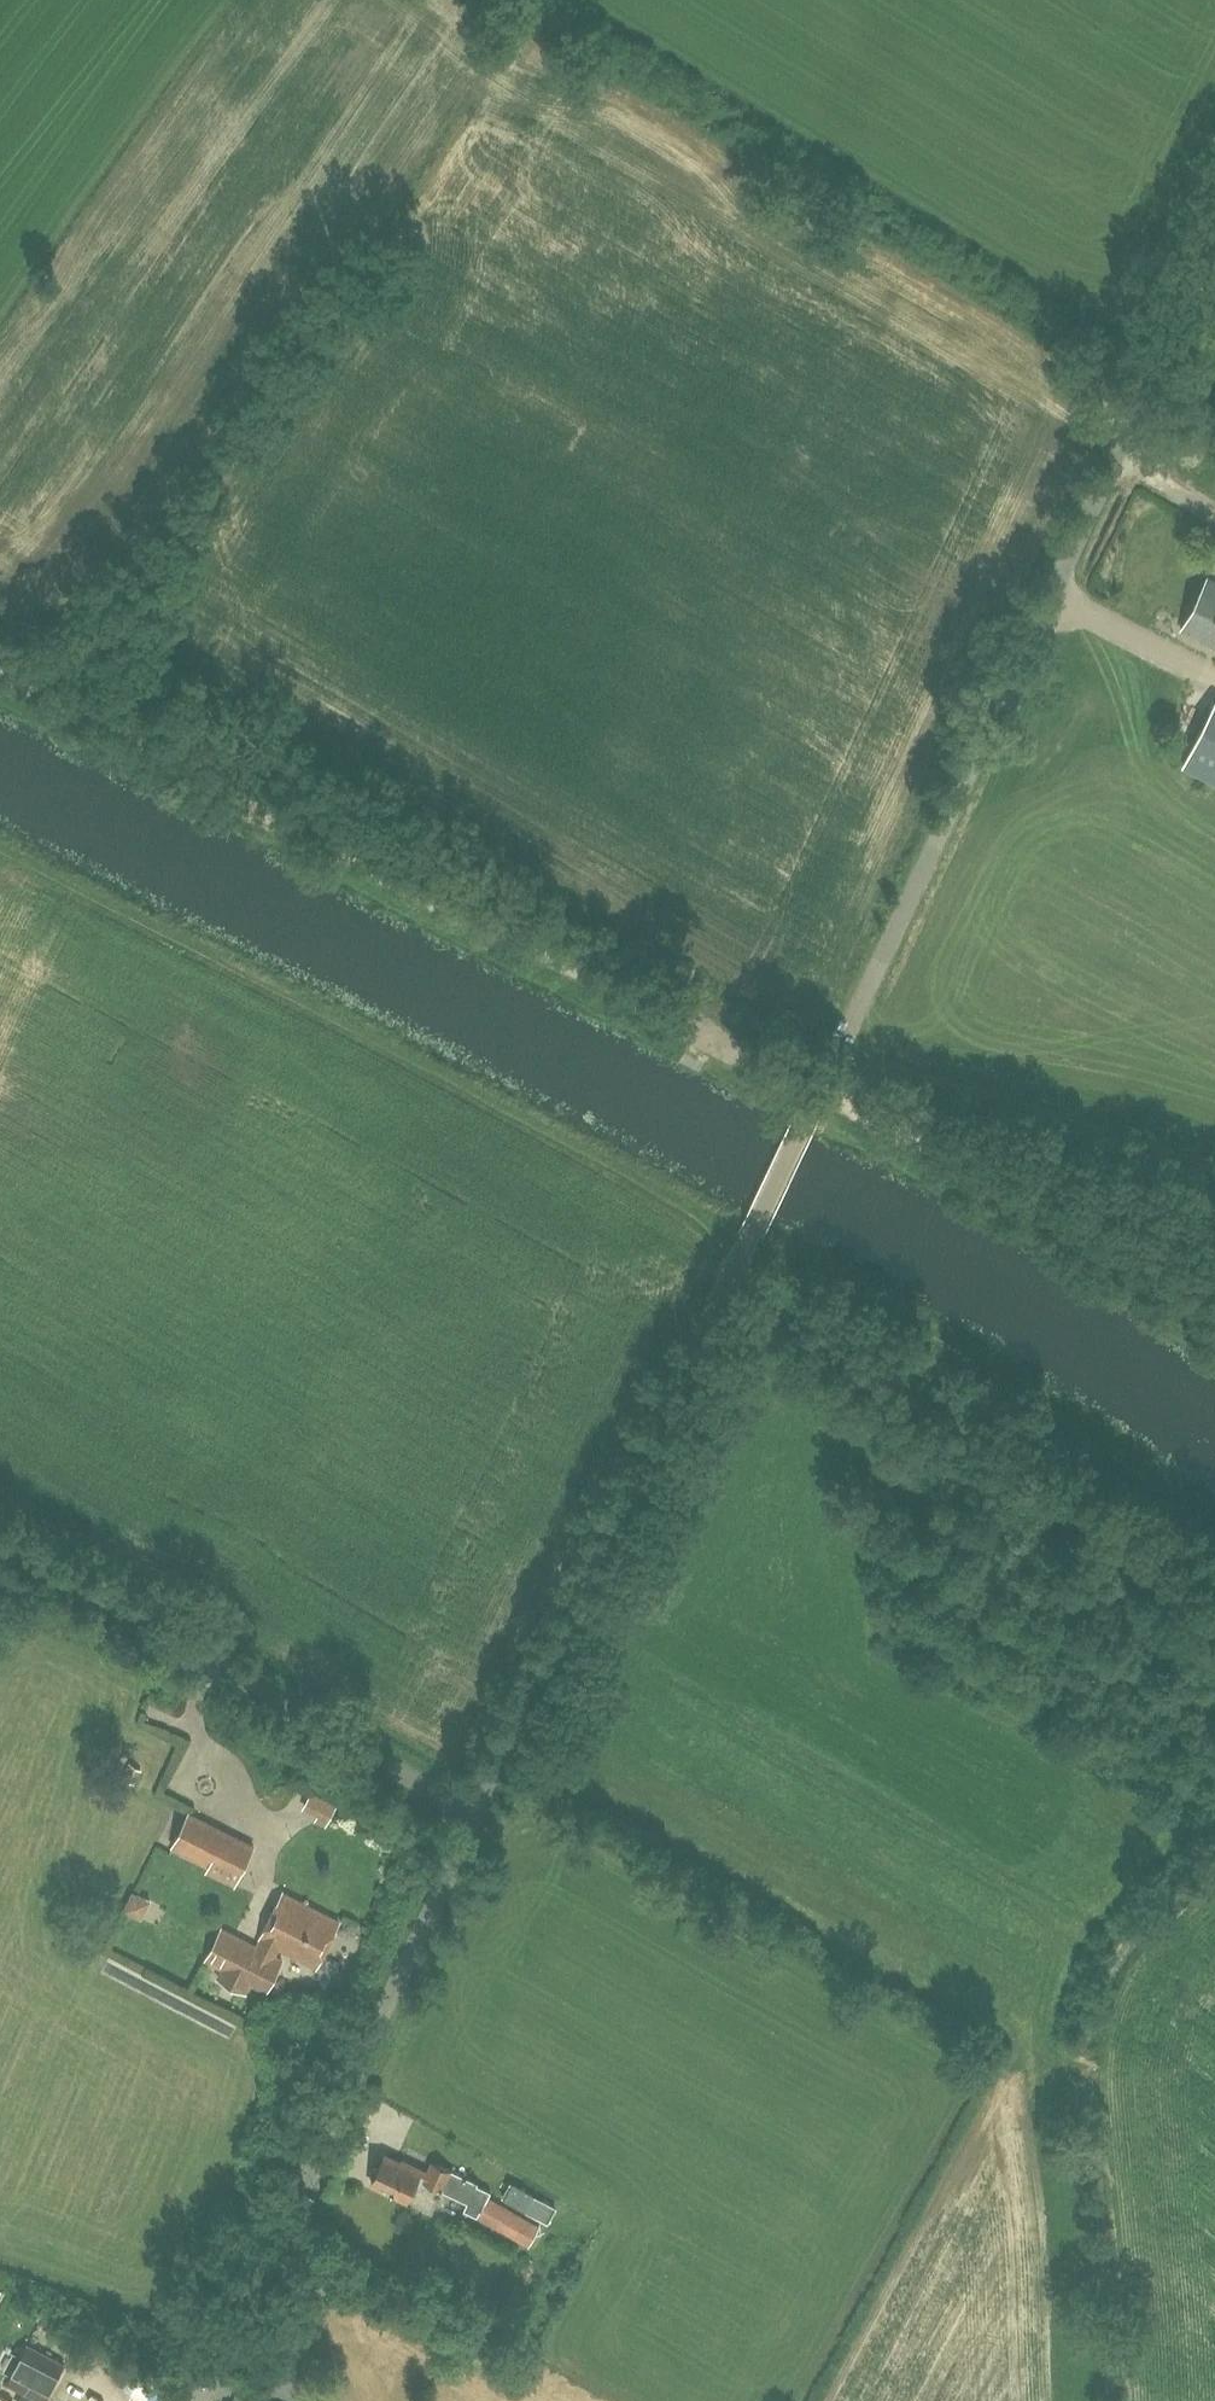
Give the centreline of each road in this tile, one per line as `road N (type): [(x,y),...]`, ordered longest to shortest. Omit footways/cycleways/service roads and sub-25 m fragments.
road 1 (unclassified): [(478,1821),(1214,259)]
road 2 (track): [(0,675),(818,1097)]
road 3 (unclassified): [(205,2400),(478,1821)]
road 4 (residential): [(478,1821),(0,1533)]
road 5 (track): [(1214,1312),(1075,1206),(1002,1168),(901,1136),(818,1097)]

